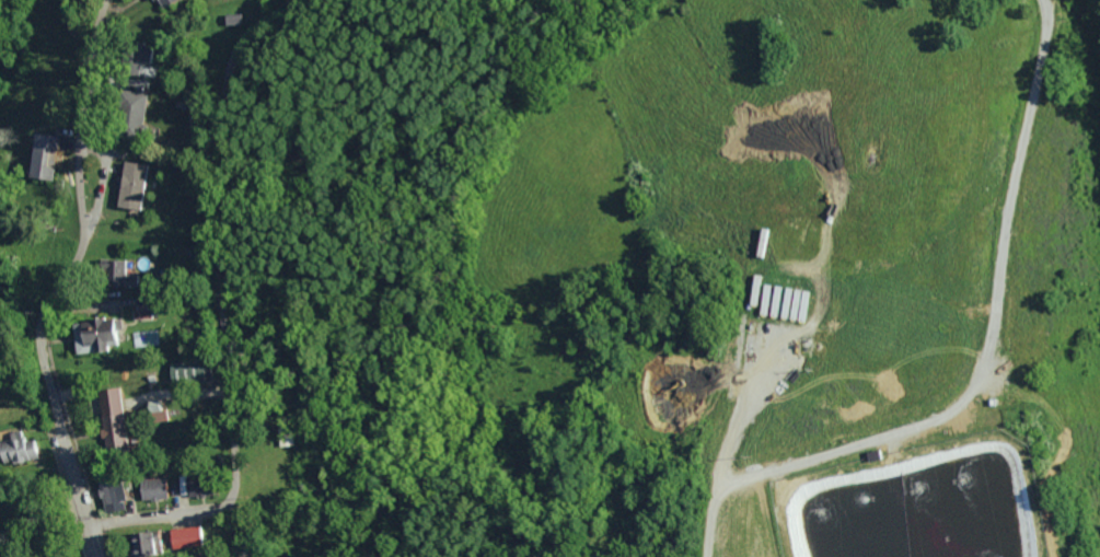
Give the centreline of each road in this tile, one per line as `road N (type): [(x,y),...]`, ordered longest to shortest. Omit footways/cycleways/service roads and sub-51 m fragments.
road 1 (residential): [(91,530),(210,513),(232,491),(216,236),(224,86),(238,42),(269,12)]
road 2 (residential): [(98,556),(44,329),(82,244),(79,144),(103,4)]
road 3 (residential): [(48,306),(221,301)]

